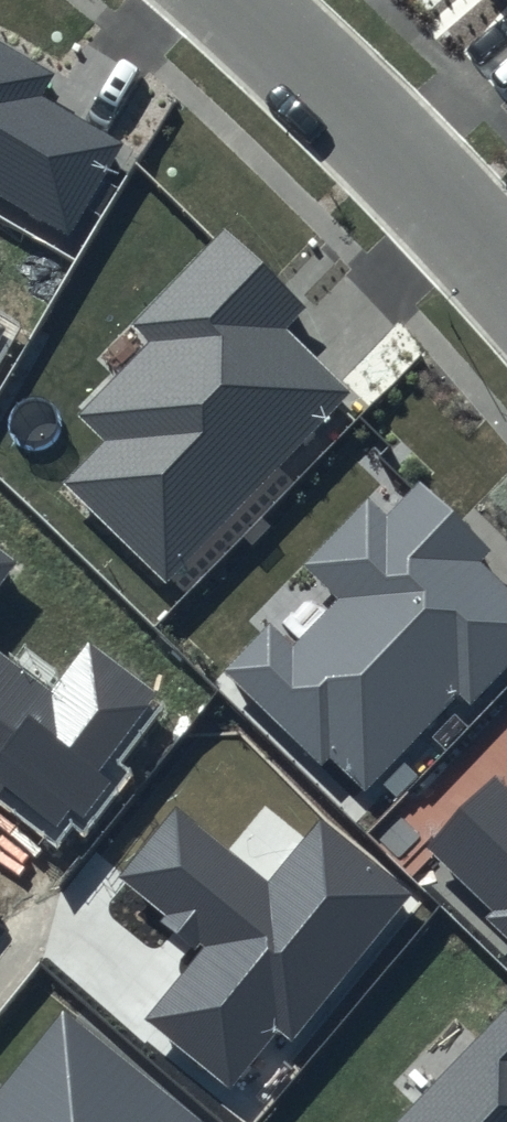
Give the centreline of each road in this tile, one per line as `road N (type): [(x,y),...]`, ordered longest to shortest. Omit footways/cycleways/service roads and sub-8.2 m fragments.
road 1 (residential): [(239,0),(506,276)]

